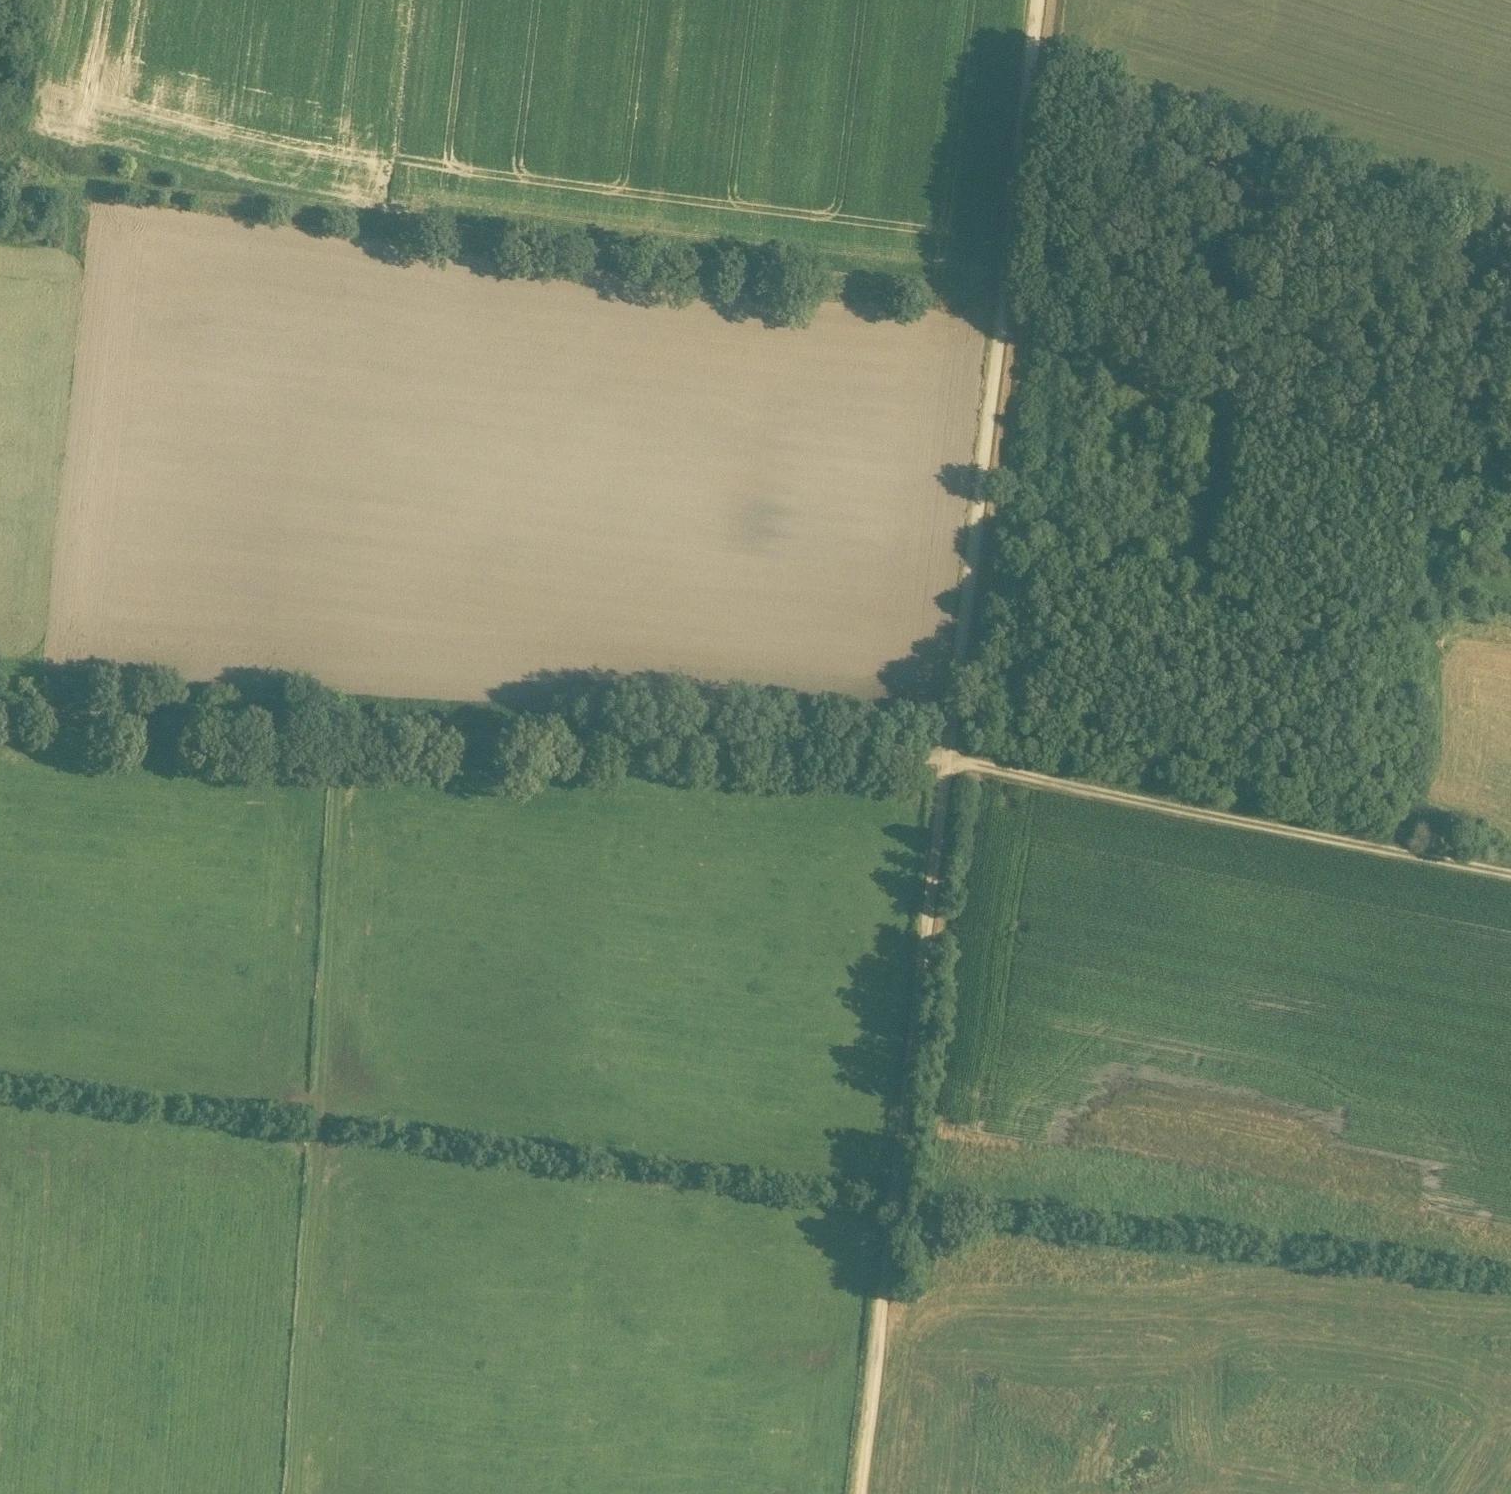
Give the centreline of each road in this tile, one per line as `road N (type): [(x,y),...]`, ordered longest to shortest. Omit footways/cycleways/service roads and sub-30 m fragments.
road 1 (track): [(0,144),(40,150),(93,178),(1000,309)]
road 2 (track): [(0,712),(944,761)]
road 3 (track): [(1038,0),(944,761)]
road 4 (track): [(944,761),(857,1493)]
road 5 (track): [(944,761),(1510,872)]

